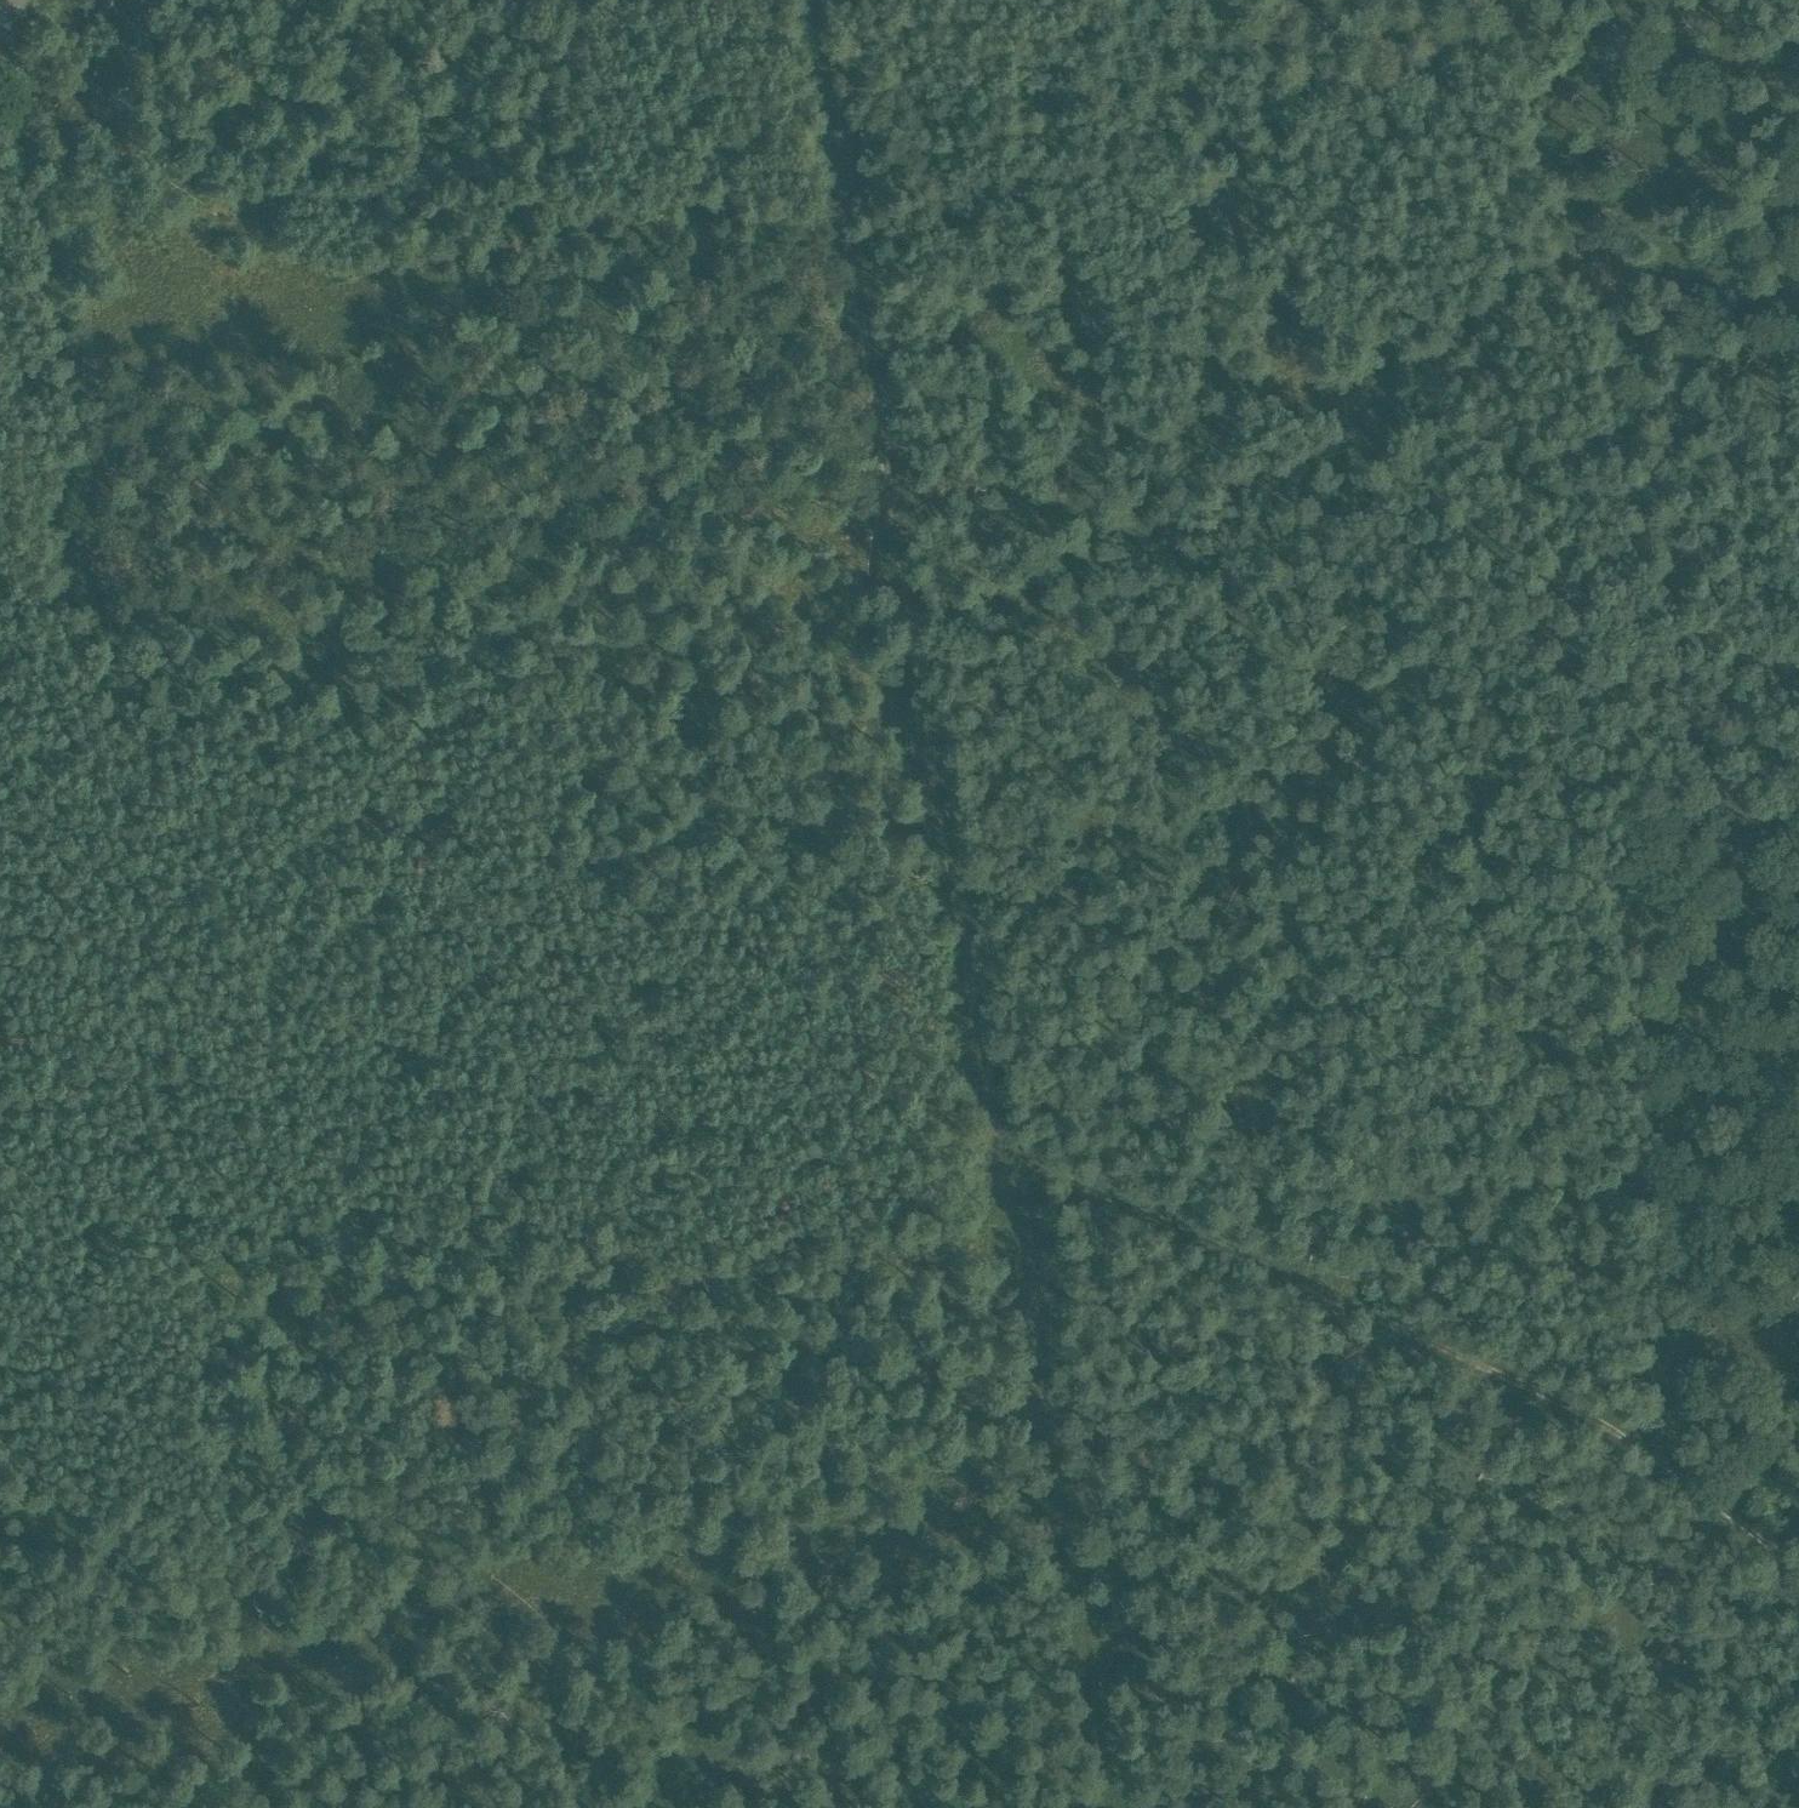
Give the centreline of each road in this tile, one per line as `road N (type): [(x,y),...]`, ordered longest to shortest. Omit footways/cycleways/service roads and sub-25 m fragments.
road 1 (track): [(793,0),(980,1144),(1372,1306),(1675,1461),(1798,1565)]

